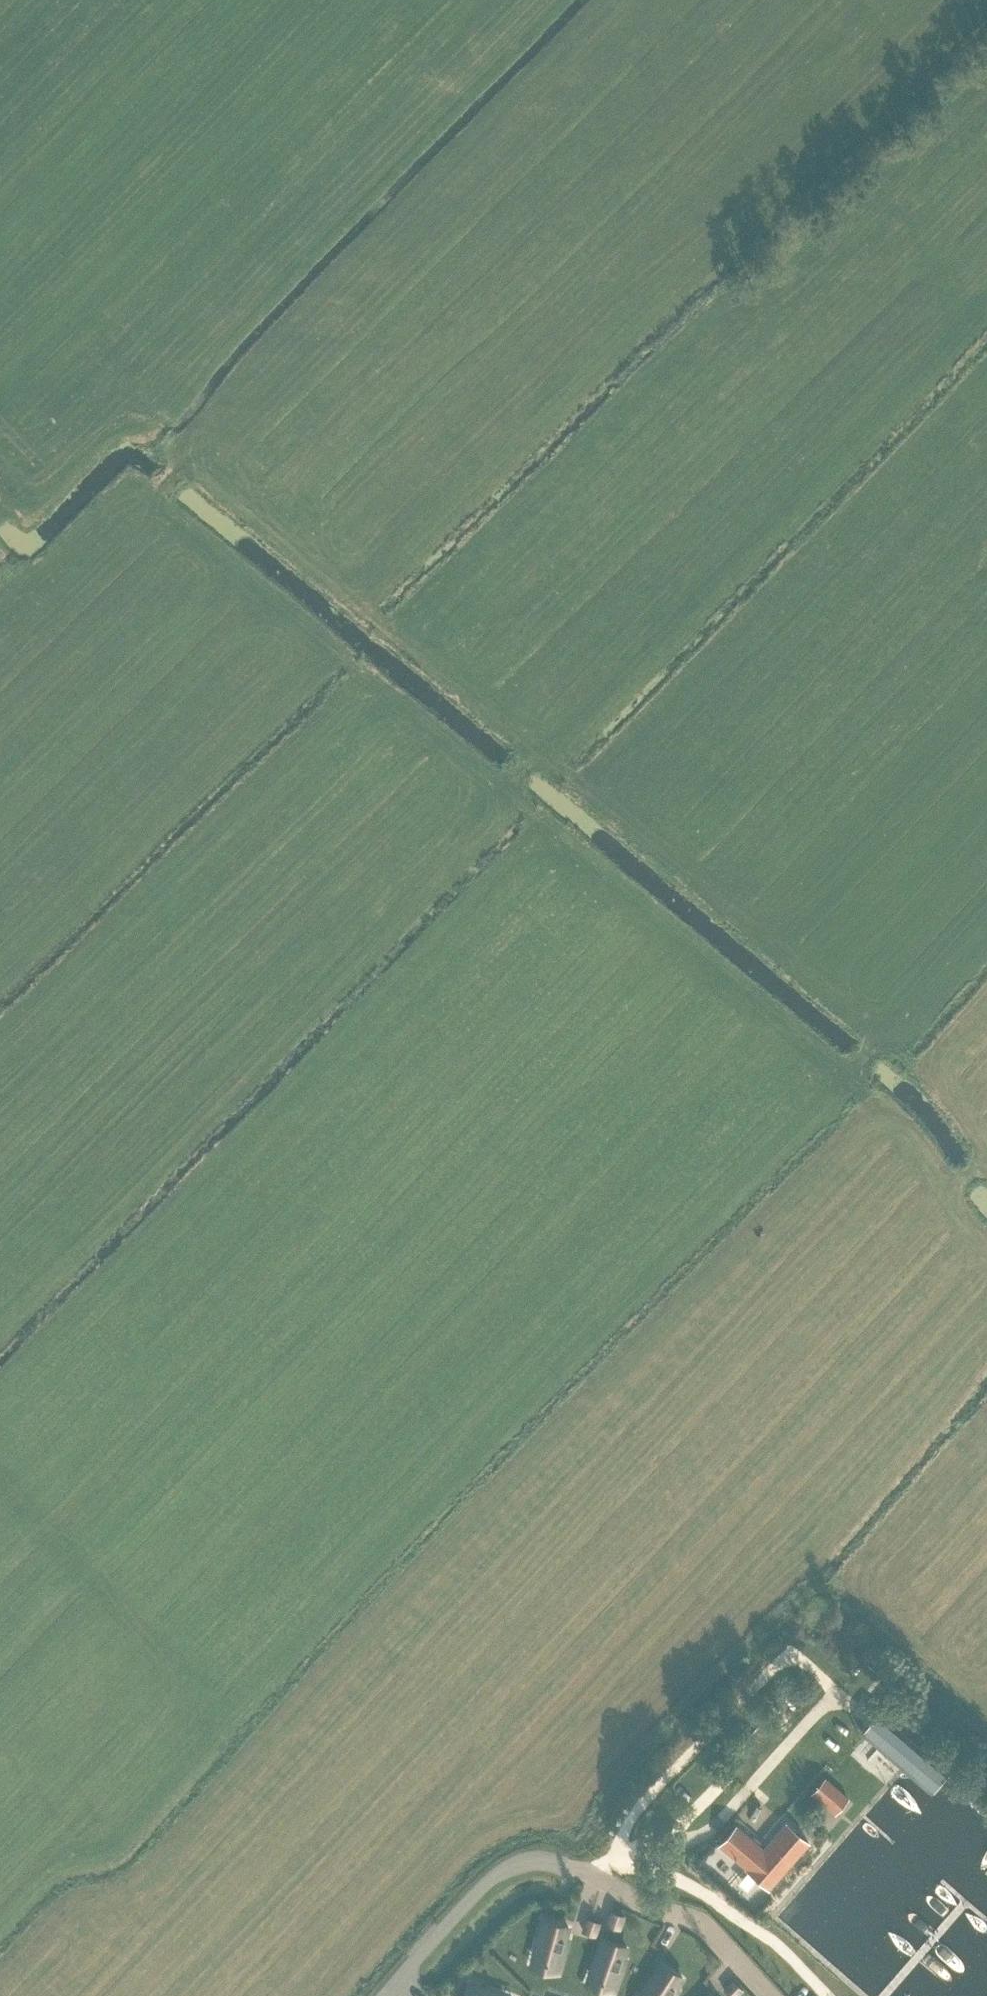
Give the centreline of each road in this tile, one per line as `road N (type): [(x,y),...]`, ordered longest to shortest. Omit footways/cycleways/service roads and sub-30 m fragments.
road 1 (unclassified): [(391,1995),(503,1874),(537,1862),(587,1873),(656,1837),(697,1839),(823,1704),(840,1697),(856,1708)]

